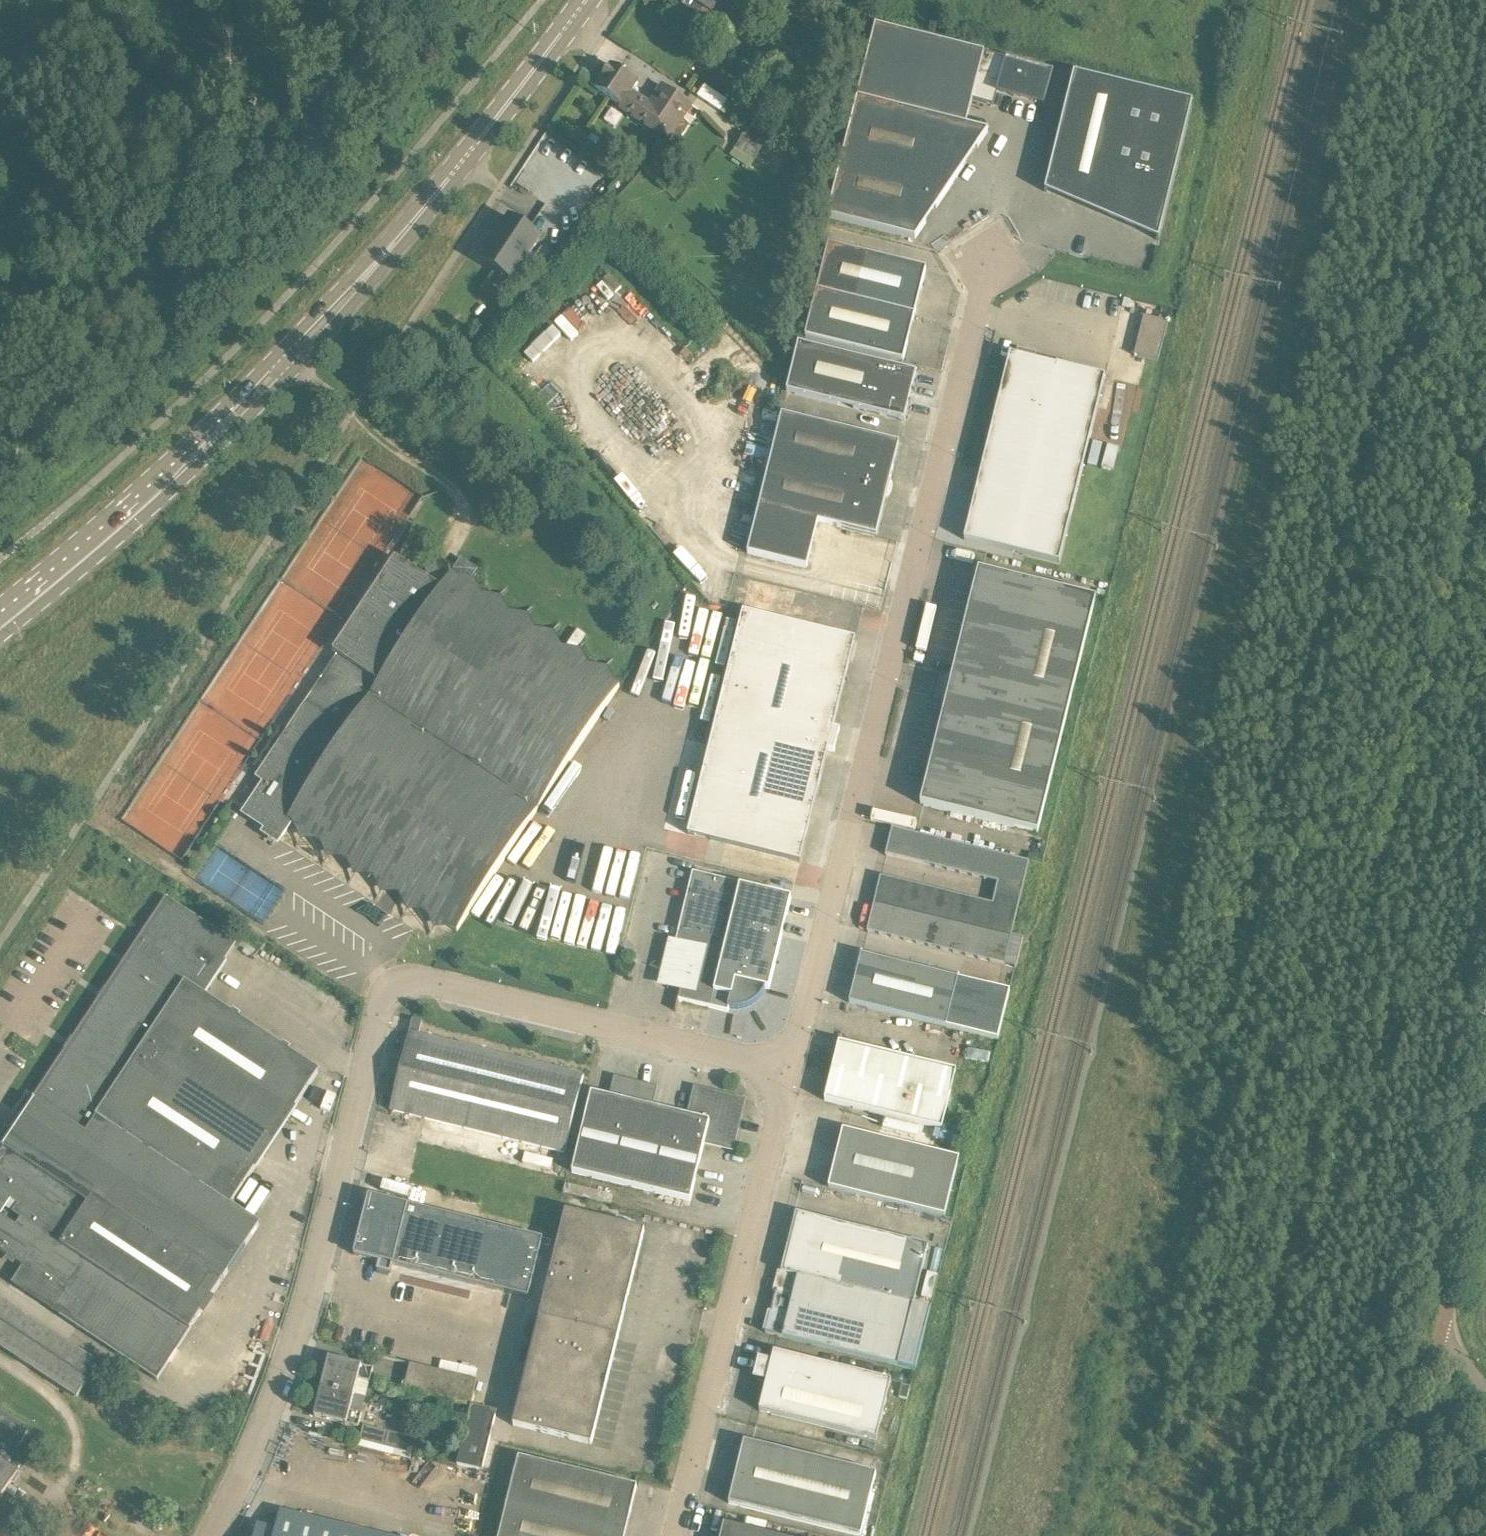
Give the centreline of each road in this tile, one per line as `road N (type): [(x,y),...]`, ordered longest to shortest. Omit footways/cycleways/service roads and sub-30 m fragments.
road 1 (unclassified): [(799,1060),(405,974),(372,1014),(315,1282),(285,1375),(211,1535)]
road 2 (unclassified): [(799,1060),(1000,262)]
road 3 (primary): [(230,419),(351,293),(586,0)]
road 4 (unclassified): [(680,1535),(799,1060)]
road 5 (primary): [(230,419),(0,621)]
road 6 (unclassified): [(1485,1155),(1443,1331)]

